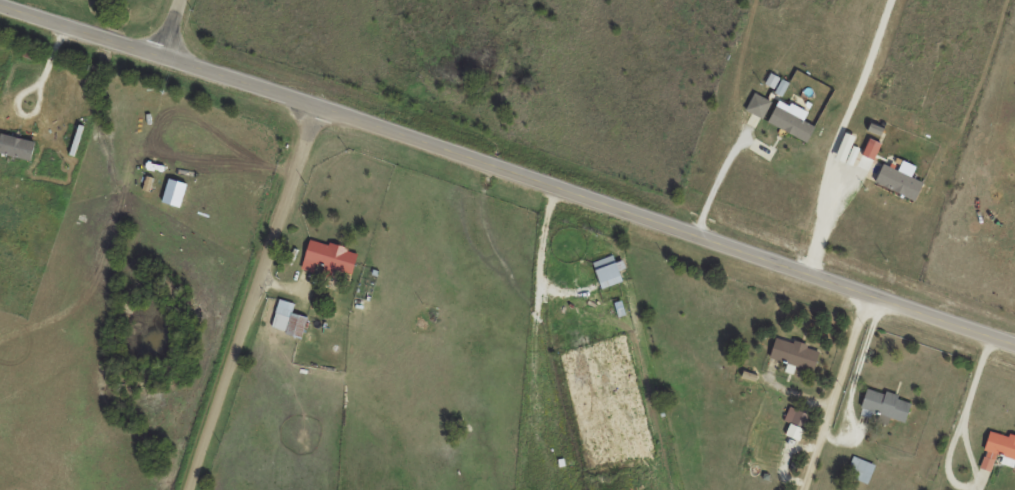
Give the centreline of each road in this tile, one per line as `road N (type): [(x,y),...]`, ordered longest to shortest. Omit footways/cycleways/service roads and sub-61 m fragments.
road 1 (tertiary): [(0,5),(1014,344)]
road 2 (residential): [(194,489),(325,111)]

